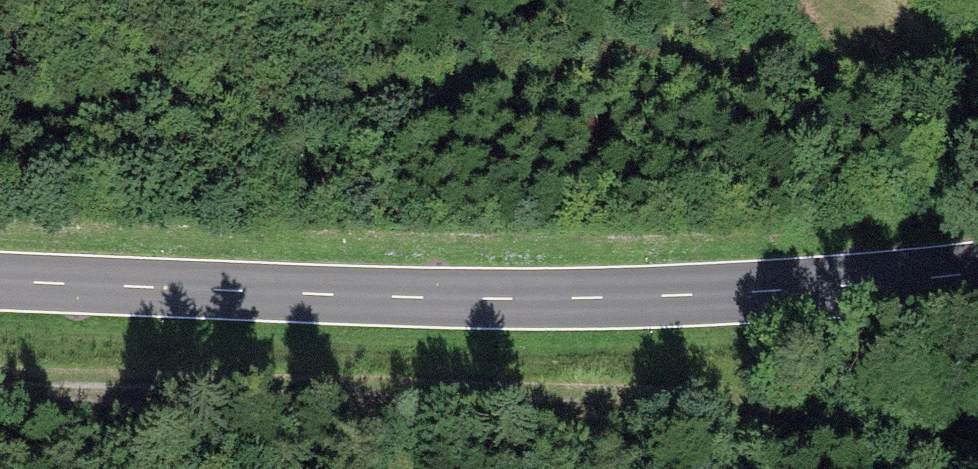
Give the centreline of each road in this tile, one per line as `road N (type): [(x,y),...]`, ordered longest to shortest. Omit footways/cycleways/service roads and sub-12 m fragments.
road 1 (track): [(0,392),(762,419),(977,455)]
road 2 (secondary): [(977,275),(646,297),(468,299),(0,282)]

